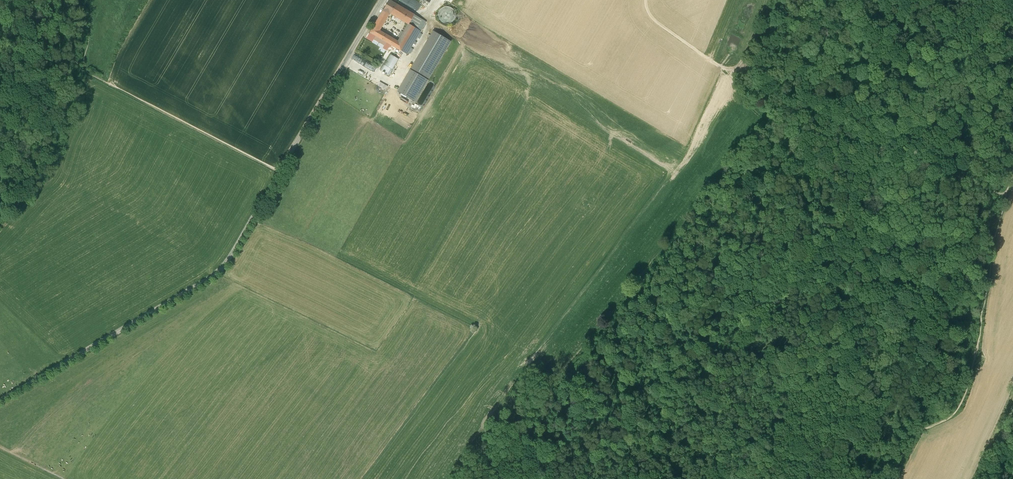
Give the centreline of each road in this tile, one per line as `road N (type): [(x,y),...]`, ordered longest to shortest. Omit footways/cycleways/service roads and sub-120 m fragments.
road 1 (unclassified): [(0,400),(219,271),(382,0)]
road 2 (track): [(1006,197),(967,388),(952,416),(928,426)]

